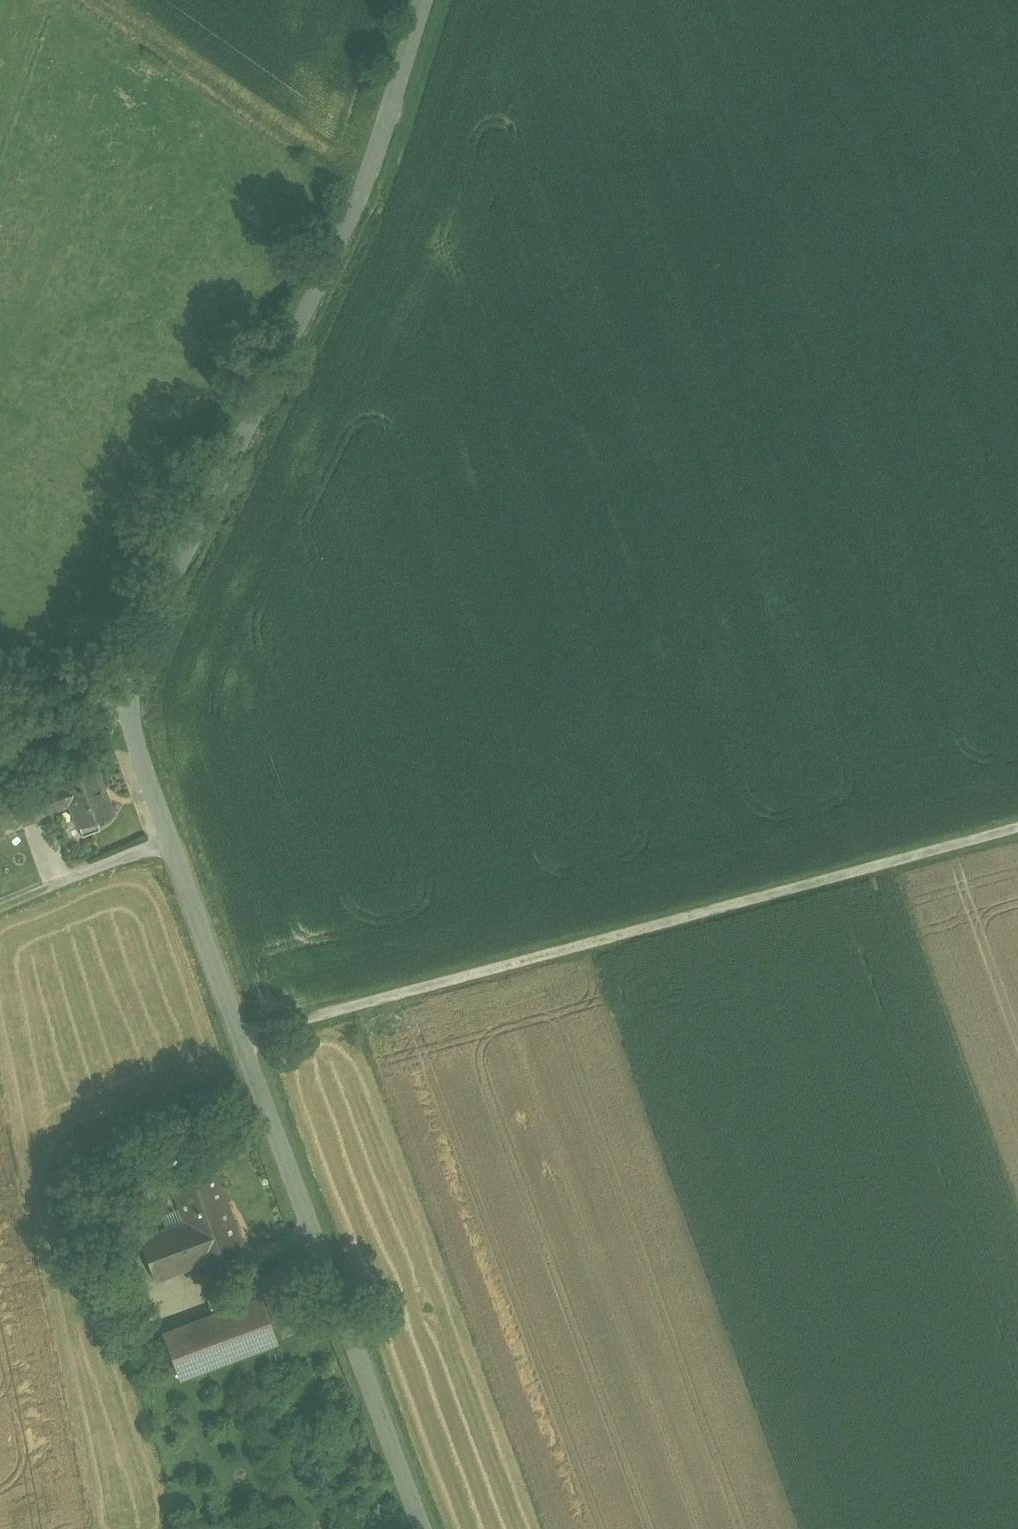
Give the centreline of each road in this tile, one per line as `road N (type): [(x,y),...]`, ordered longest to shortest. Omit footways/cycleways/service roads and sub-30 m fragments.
road 1 (unclassified): [(429,0),(383,146),(165,604),(131,717),(241,1037)]
road 2 (unclassified): [(1017,825),(241,1037)]
road 3 (unclassified): [(241,1037),(428,1528)]
road 4 (track): [(174,842),(0,914)]

